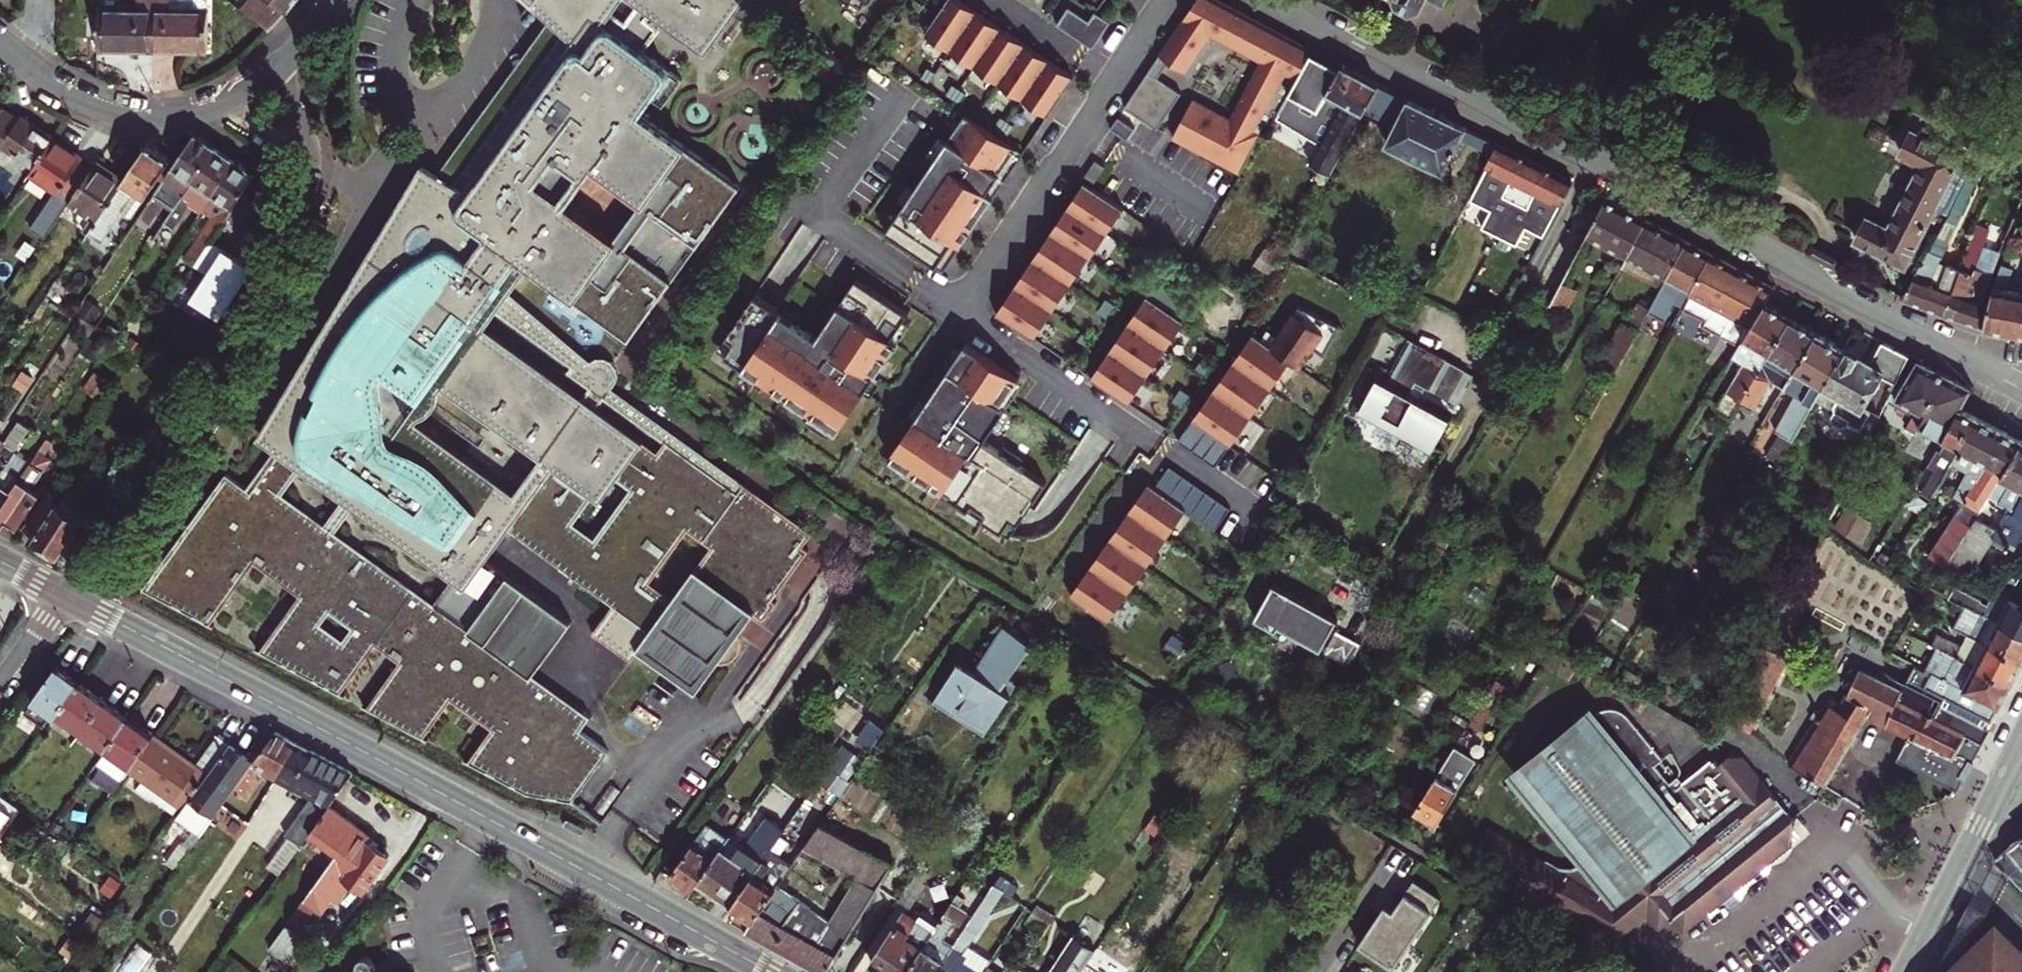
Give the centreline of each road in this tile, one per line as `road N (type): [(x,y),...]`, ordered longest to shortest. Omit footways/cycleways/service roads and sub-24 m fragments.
road 1 (residential): [(1272,0),(2021,389)]
road 2 (tertiary): [(67,600),(767,971)]
road 3 (residential): [(67,600),(201,421),(266,314),(306,158),(280,64)]
road 4 (residential): [(963,313),(1168,0)]
road 5 (residential): [(0,39),(65,87),(139,113),(208,106),(280,64)]
road 6 (tertiary): [(2021,740),(1902,971)]
road 7 (residential): [(963,313),(1160,443)]

